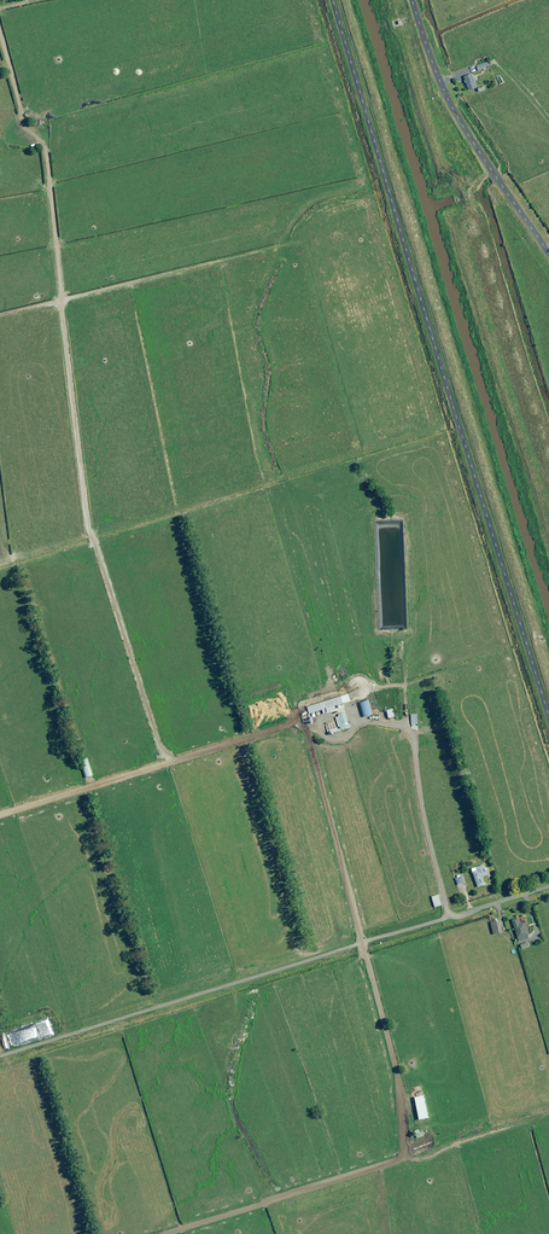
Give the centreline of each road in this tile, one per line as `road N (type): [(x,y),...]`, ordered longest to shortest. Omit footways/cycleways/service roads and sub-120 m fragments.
road 1 (unclassified): [(333,0),(548,713)]
road 2 (unclassified): [(0,1052),(548,884)]
road 3 (unclassified): [(548,253),(446,106),(409,0)]

